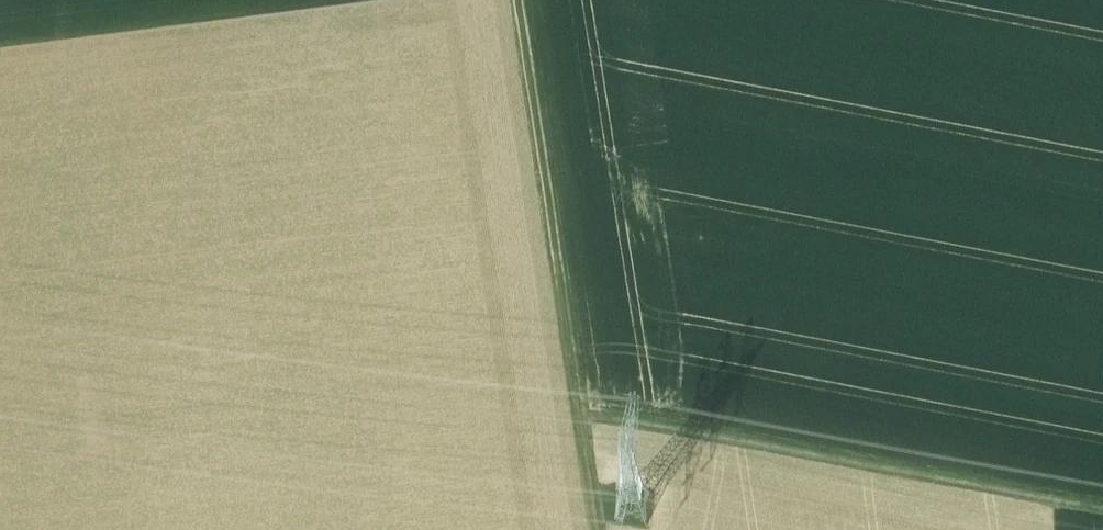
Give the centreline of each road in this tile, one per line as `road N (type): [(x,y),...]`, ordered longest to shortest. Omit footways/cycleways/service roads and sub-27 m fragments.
road 1 (track): [(524,0),(608,529)]
road 2 (track): [(1102,508),(589,414)]

